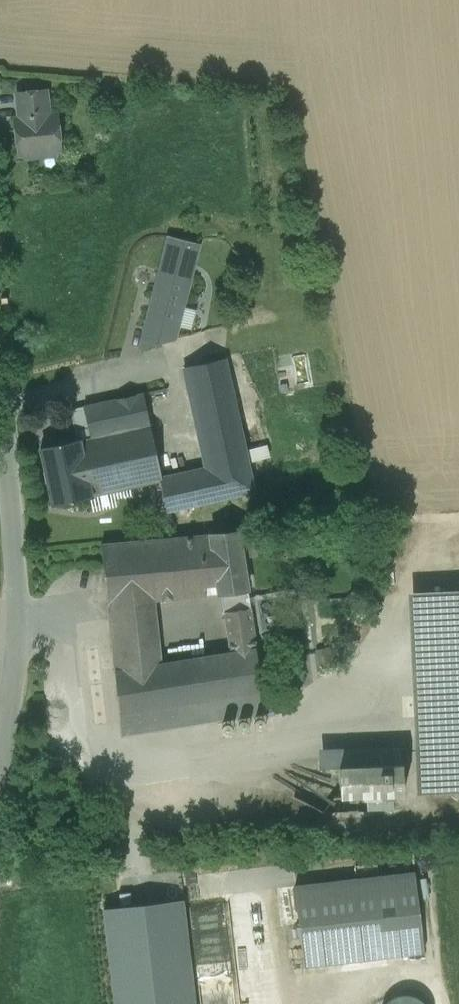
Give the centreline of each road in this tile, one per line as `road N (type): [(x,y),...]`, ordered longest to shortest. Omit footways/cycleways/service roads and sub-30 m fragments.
road 1 (unclassified): [(0,430),(14,556),(0,782)]

